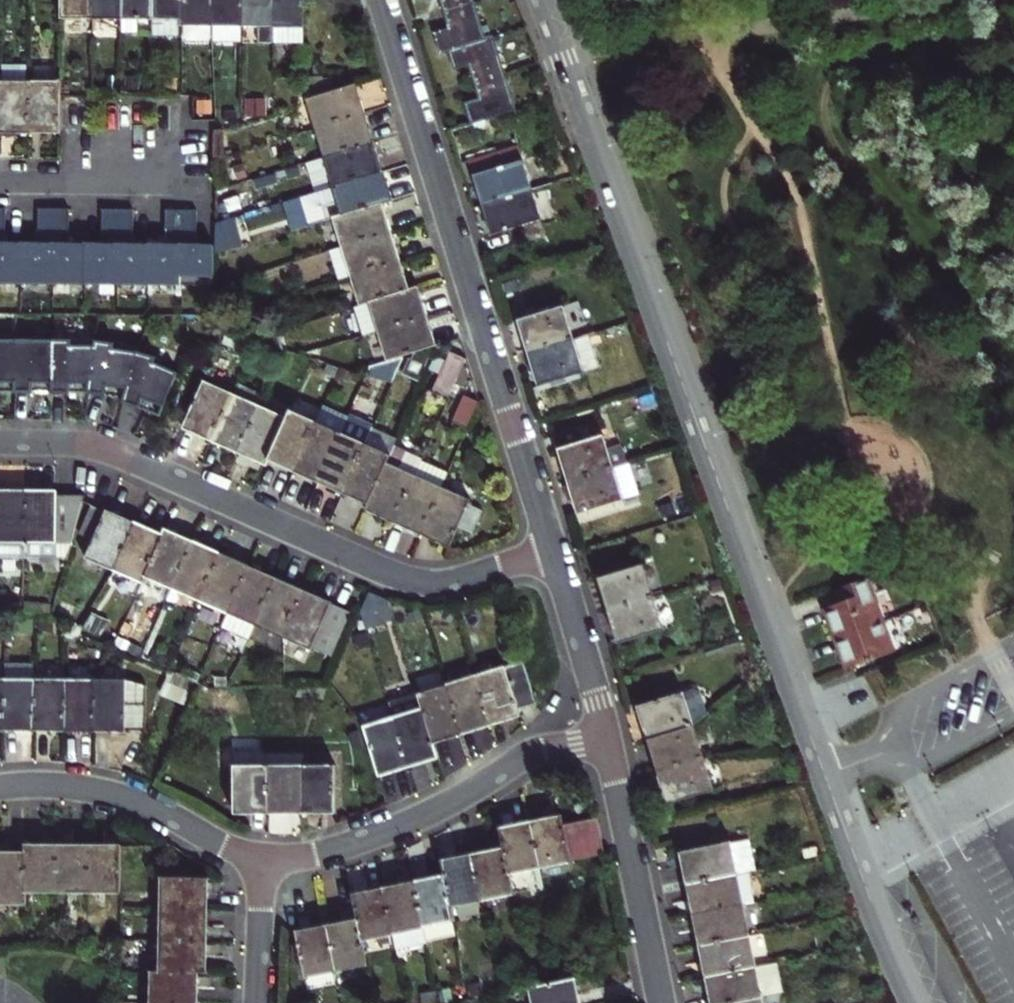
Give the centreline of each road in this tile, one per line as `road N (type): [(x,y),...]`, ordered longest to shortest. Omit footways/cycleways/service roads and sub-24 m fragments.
road 1 (residential): [(541,0),(853,857),(914,1002)]
road 2 (residential): [(0,442),(115,452),(430,585),(553,553)]
road 3 (residential): [(553,553),(382,0)]
road 4 (residential): [(262,857),(311,854),(380,834),(459,798),(528,752),(607,741)]
road 5 (residential): [(0,786),(113,792),(262,857)]
road 6 (residential): [(660,1002),(607,741)]
road 7 (residential): [(607,741),(553,553)]
road 8 (residential): [(262,857),(256,1002)]
road 9 (residential): [(0,184),(139,184)]

